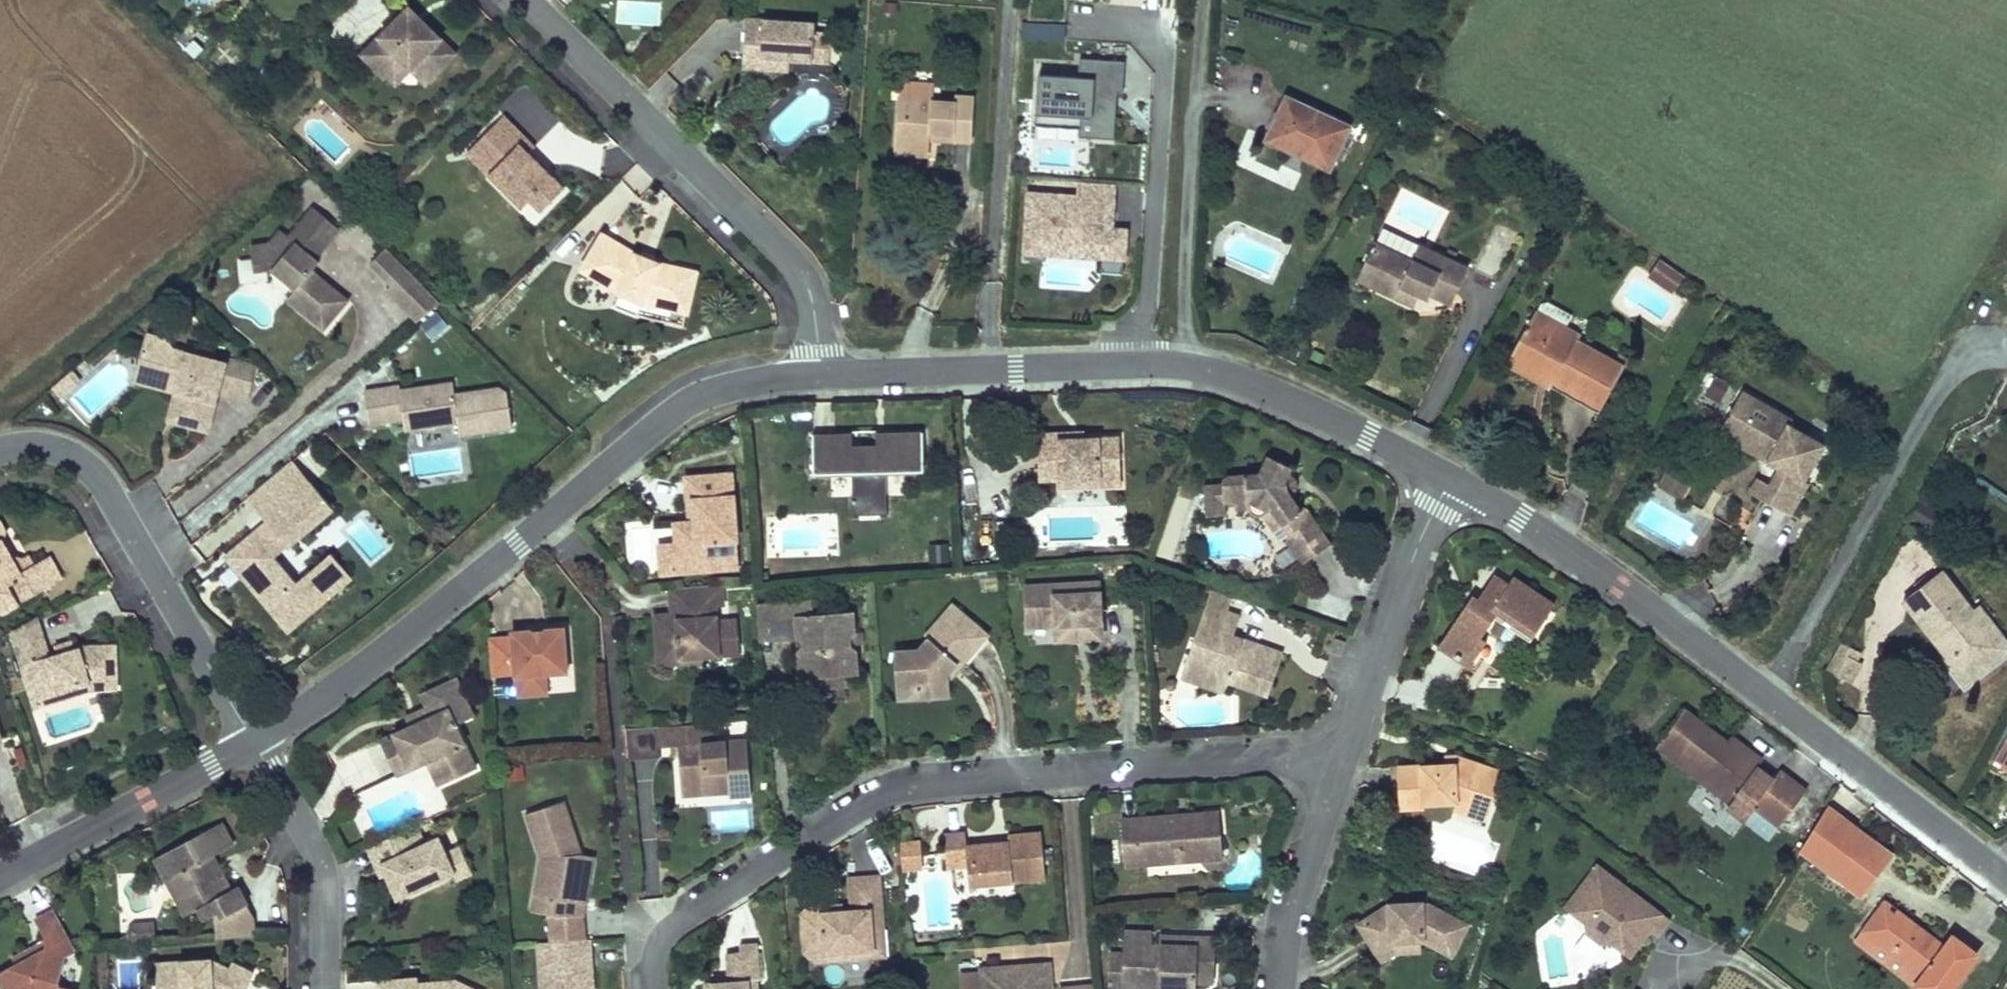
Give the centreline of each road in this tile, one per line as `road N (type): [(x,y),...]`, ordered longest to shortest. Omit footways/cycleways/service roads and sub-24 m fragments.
road 1 (residential): [(648,988),(644,927),(886,784),(1337,749)]
road 2 (residential): [(2006,879),(1540,519),(1435,463)]
road 3 (residential): [(810,345),(690,372),(318,685),(242,728)]
road 4 (residential): [(1435,463),(1259,369),(1180,349),(810,345)]
road 5 (residential): [(810,345),(800,258),(536,0)]
road 6 (residential): [(0,457),(57,453),(92,478),(242,728)]
road 7 (residential): [(1435,463),(1337,749)]
road 8 (residential): [(311,988),(308,846),(242,728)]
road 9 (residential): [(242,728),(0,854)]
road 10 (residential): [(1337,749),(1290,877),(1275,988)]

